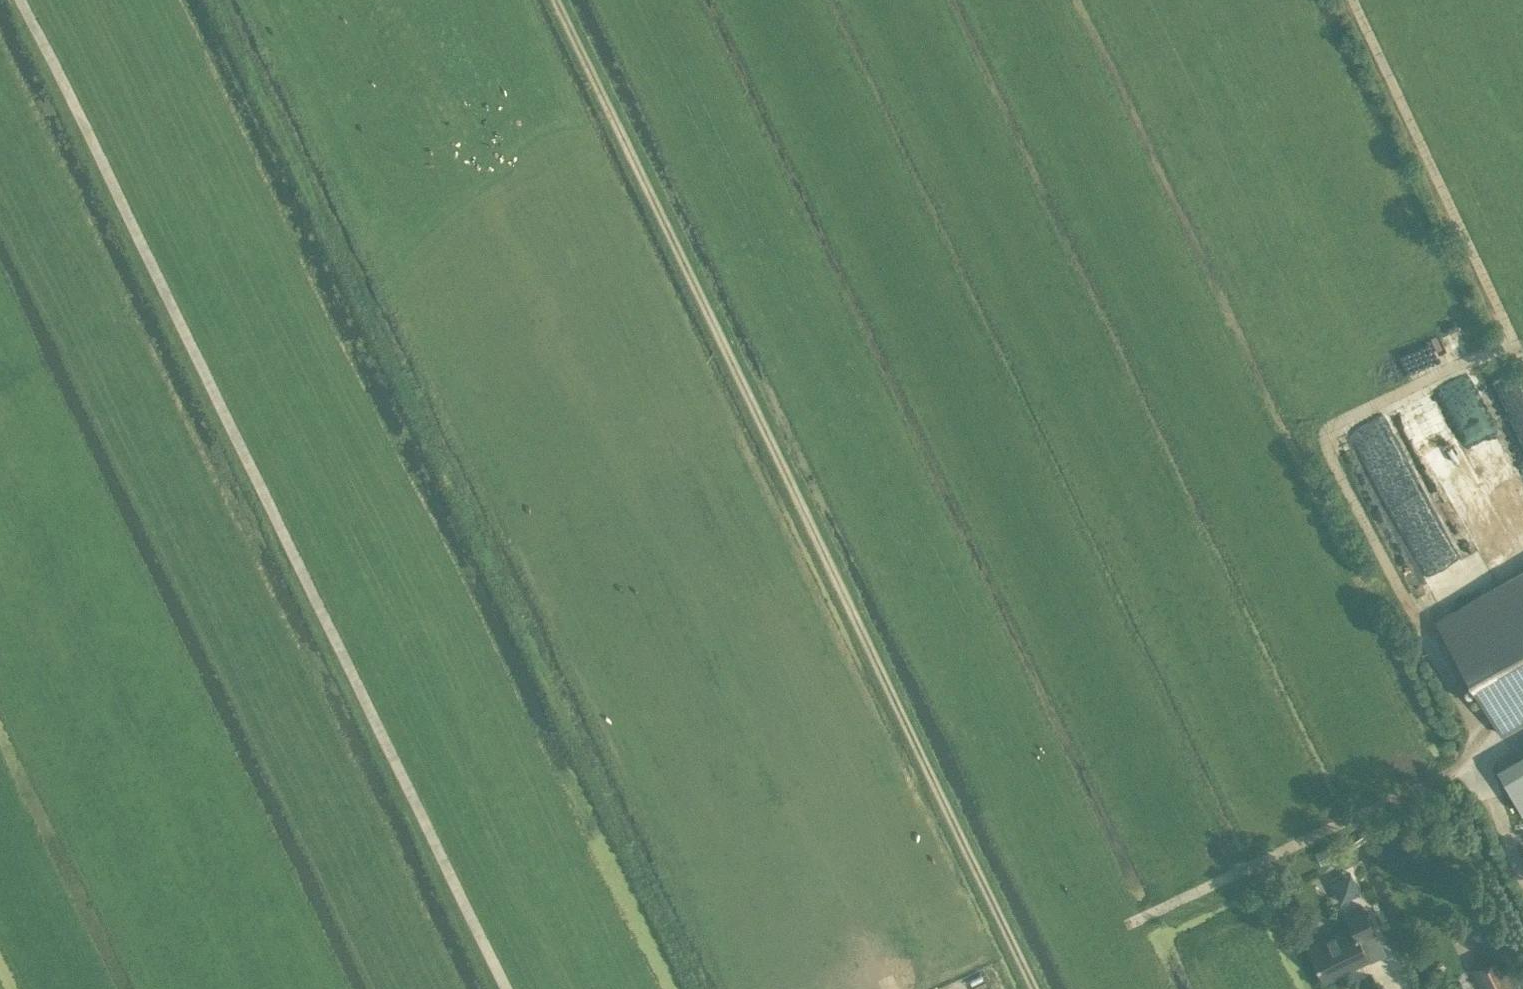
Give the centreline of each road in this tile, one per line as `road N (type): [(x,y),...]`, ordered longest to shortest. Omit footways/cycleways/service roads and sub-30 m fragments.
road 1 (track): [(505,988),(22,0)]
road 2 (track): [(558,0),(1037,988)]
road 3 (track): [(1522,351),(1355,0)]

